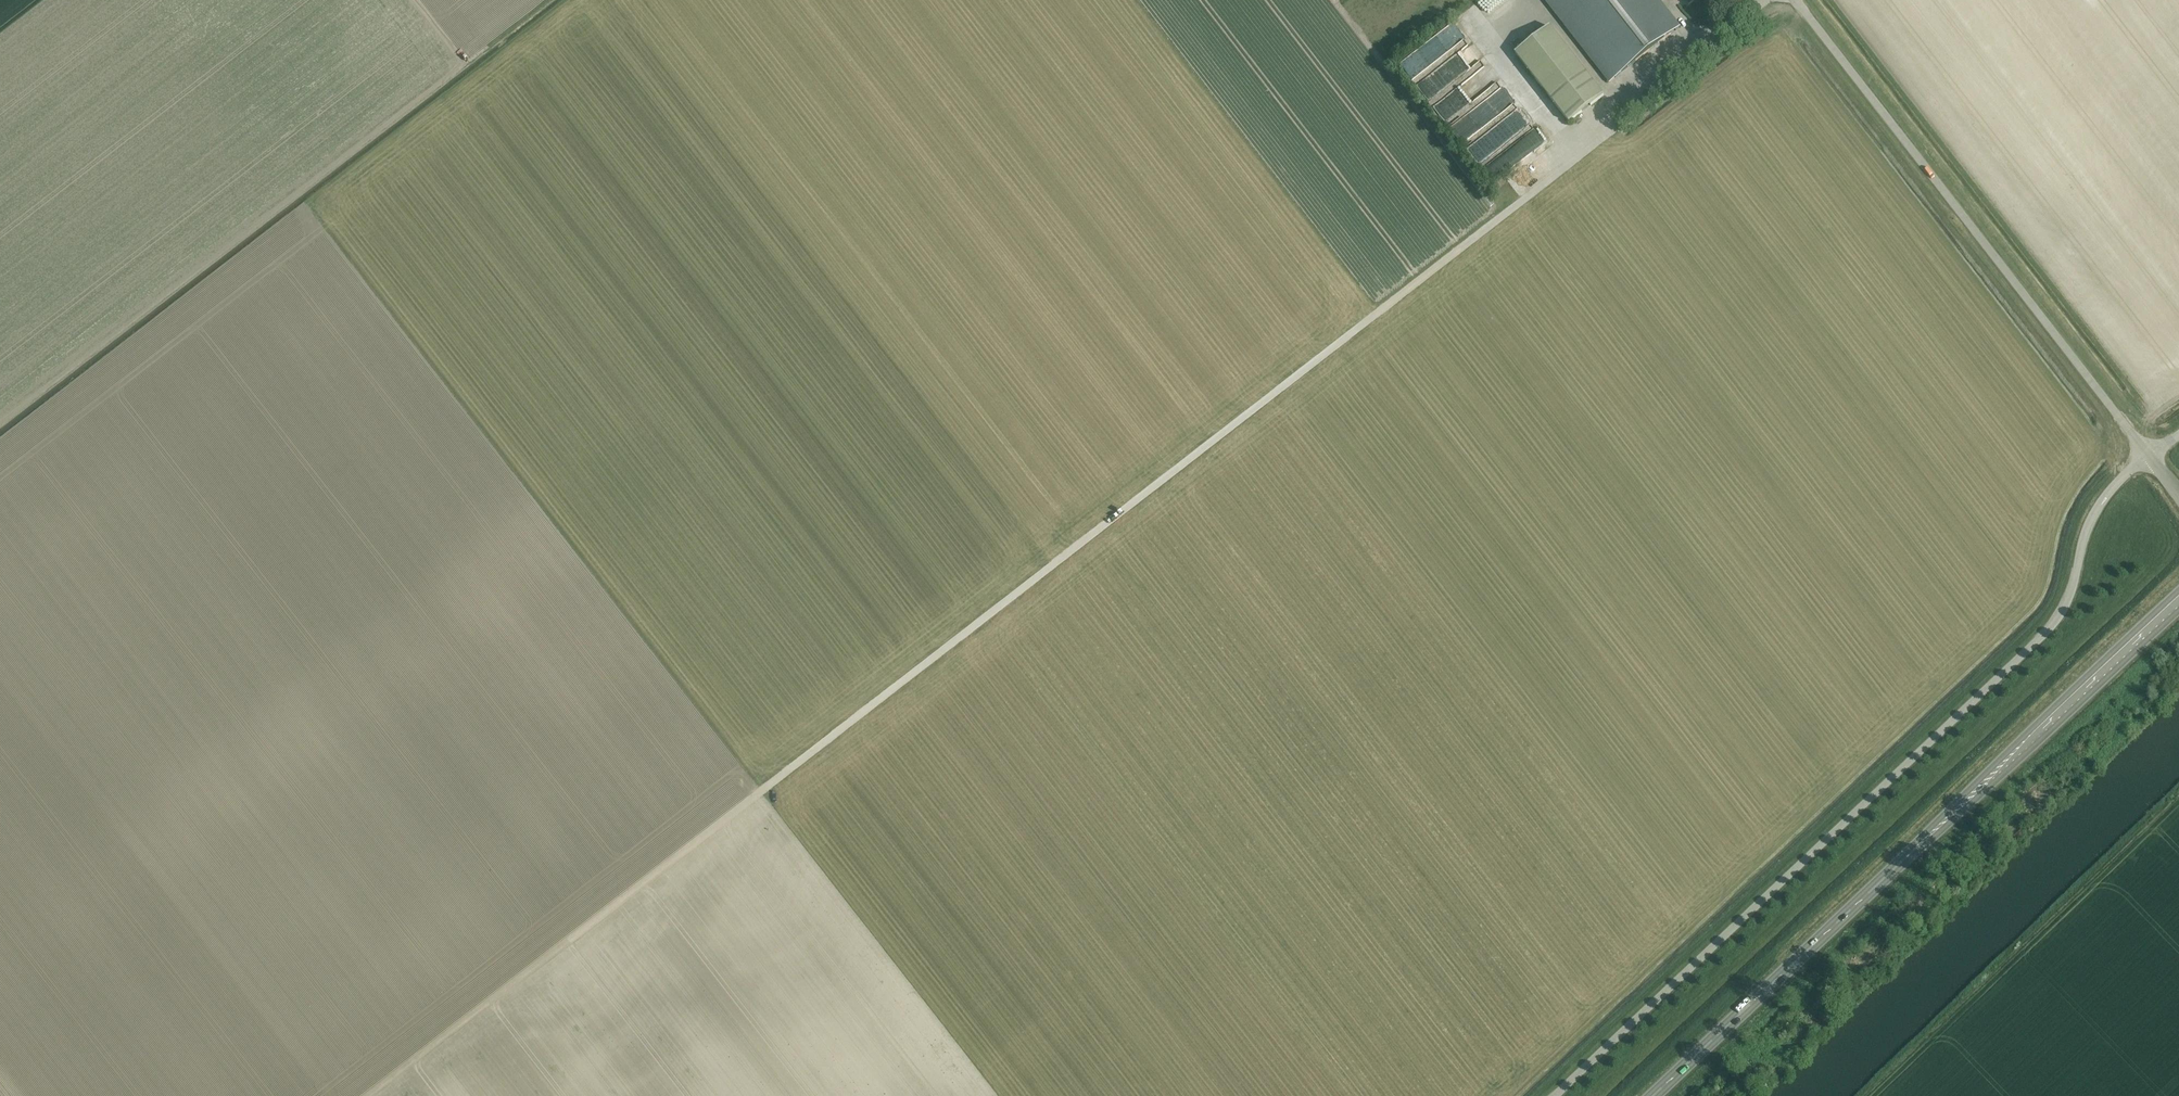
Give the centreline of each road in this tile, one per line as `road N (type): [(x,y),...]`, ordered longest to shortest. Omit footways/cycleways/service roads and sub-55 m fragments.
road 1 (unclassified): [(1555,1095),(2064,611),(2088,520),(2147,453)]
road 2 (trunk): [(1653,1095),(2178,602)]
road 3 (unclassified): [(2147,453),(1798,0)]

